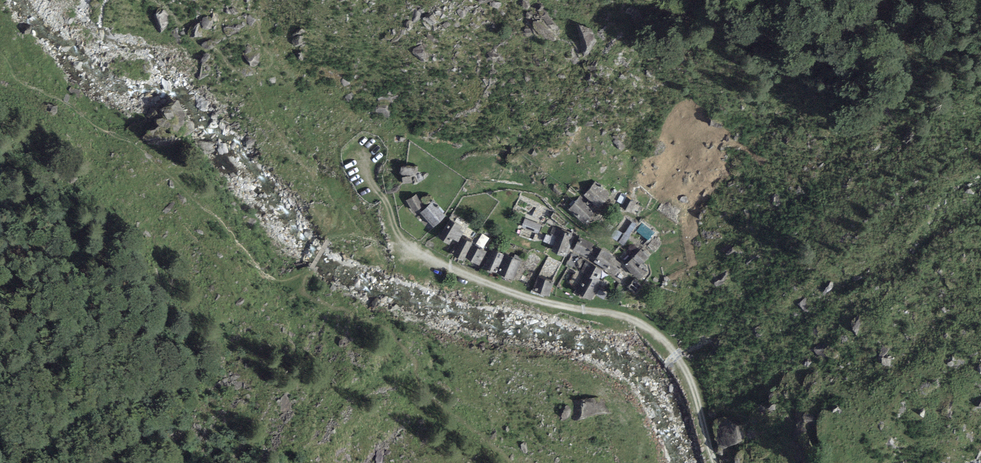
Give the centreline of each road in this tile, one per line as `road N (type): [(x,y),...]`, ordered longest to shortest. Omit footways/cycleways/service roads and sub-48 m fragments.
road 1 (track): [(399,239),(512,292),(647,327),(683,364),(716,462)]

